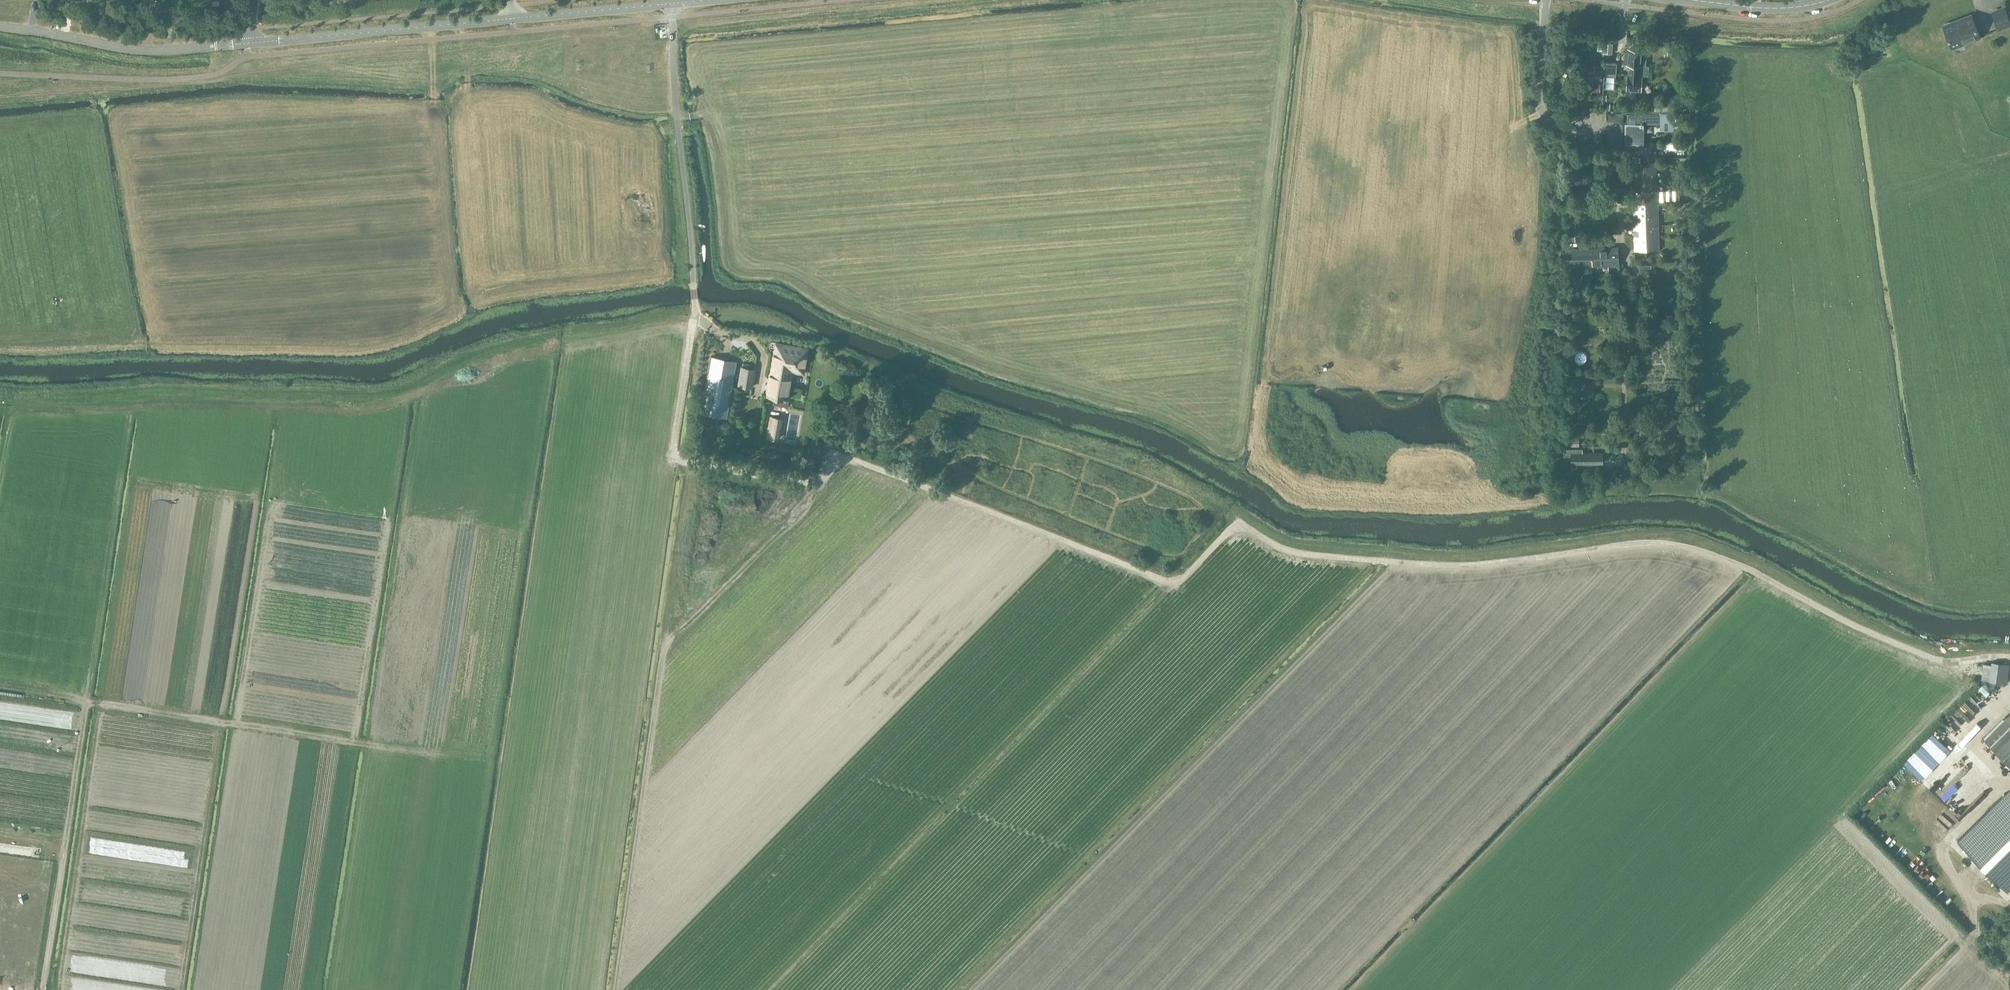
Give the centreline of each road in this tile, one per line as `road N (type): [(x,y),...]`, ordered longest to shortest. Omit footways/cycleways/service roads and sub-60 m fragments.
road 1 (track): [(691,464),(816,482),(838,450),(1175,585),(1237,524),(1295,552),(1479,569),(1660,543),(1750,569),(1945,665),(2009,658)]
road 2 (track): [(691,464),(615,989)]
road 3 (unclassified): [(714,0),(247,43)]
road 4 (track): [(1628,425),(1627,358),(1644,289),(1624,255),(1602,172),(1612,126)]
road 5 (unclassified): [(247,43),(135,50),(0,27)]
road 6 (track): [(696,311),(674,458),(691,464)]
road 7 (unclassified): [(1692,0),(1768,8),(1830,0)]

